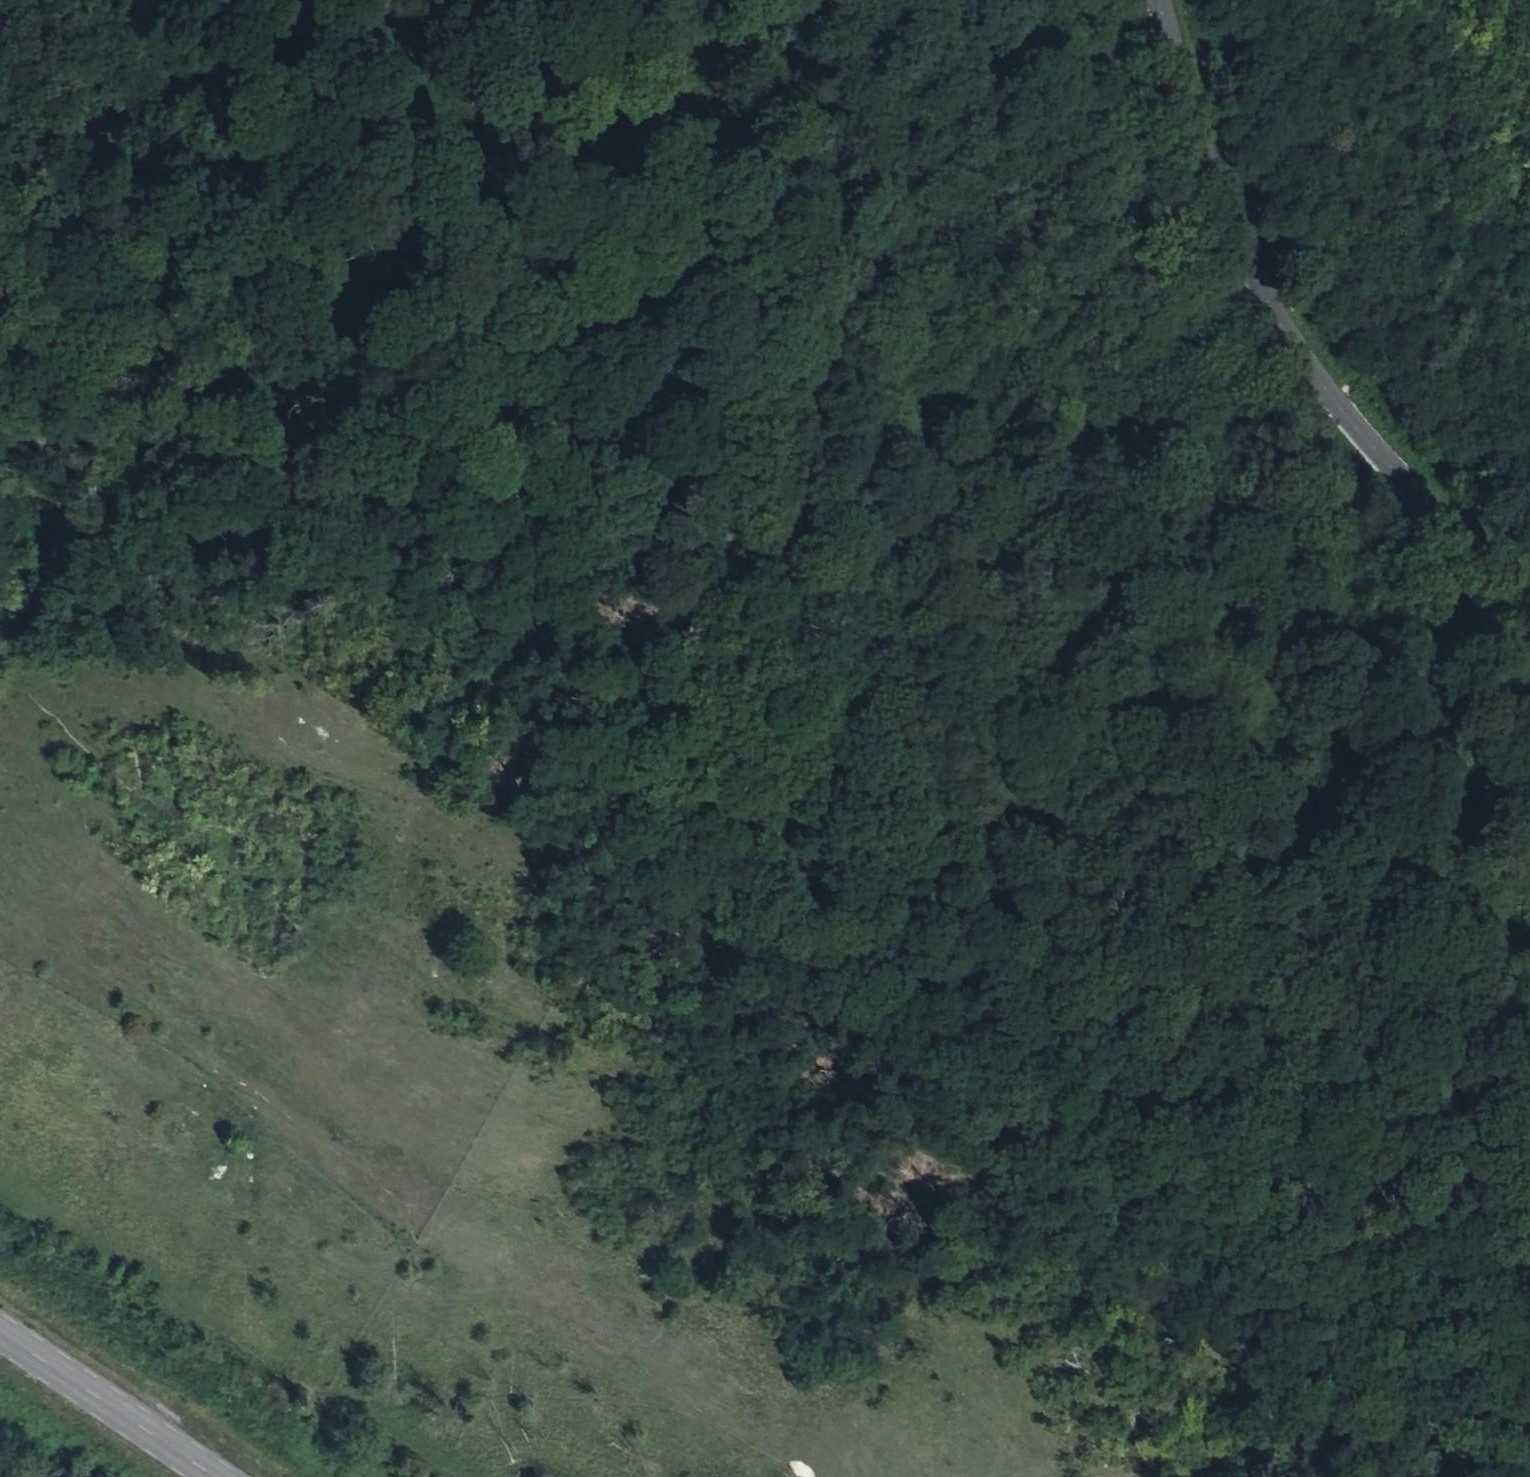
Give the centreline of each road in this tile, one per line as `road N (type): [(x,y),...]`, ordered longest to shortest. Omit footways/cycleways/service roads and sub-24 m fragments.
road 1 (tertiary): [(1529,578),(1447,510),(1331,388),(1270,297),(1202,134),(1159,0)]
road 2 (primary): [(216,1476),(0,1333)]

